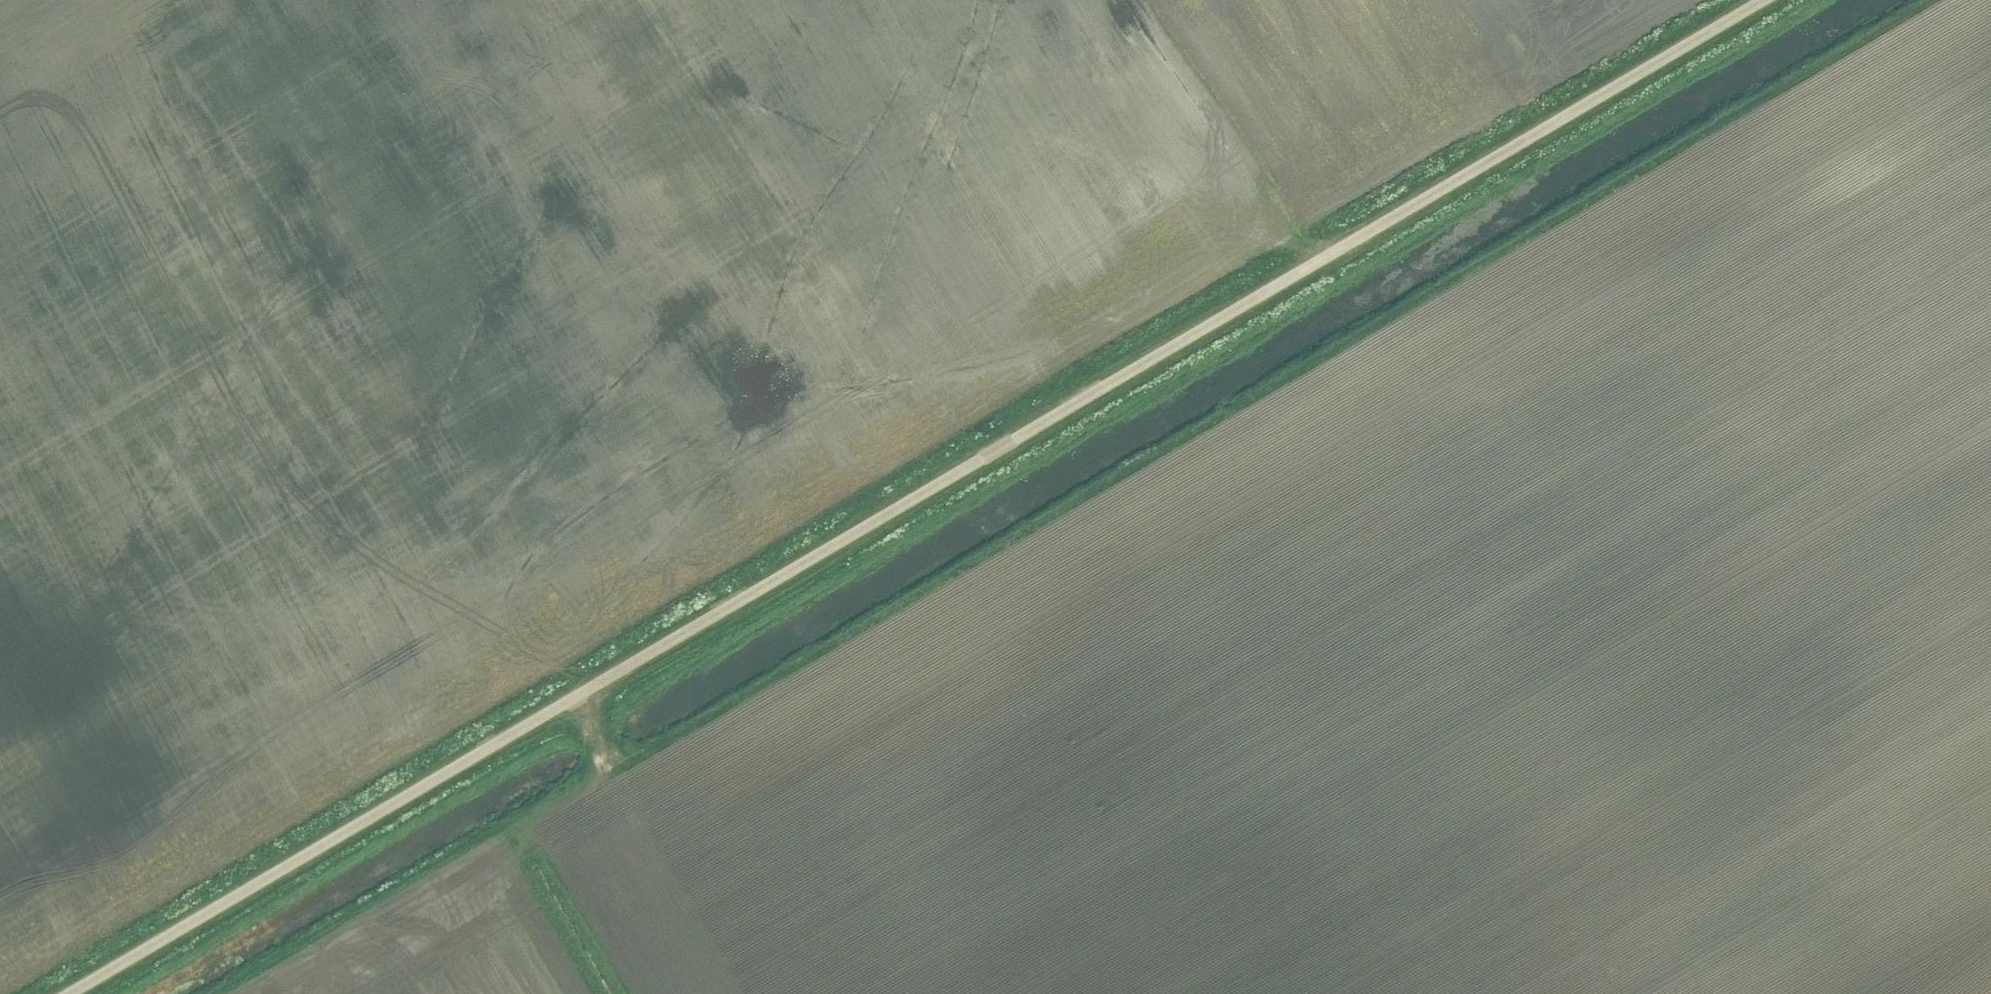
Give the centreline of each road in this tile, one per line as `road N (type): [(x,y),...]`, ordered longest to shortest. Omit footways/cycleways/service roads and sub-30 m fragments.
road 1 (unclassified): [(68,993),(1759,0)]

